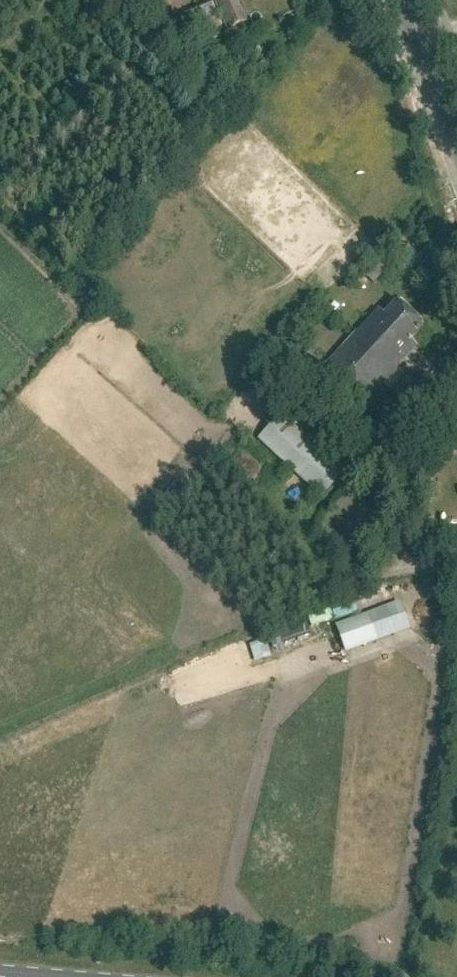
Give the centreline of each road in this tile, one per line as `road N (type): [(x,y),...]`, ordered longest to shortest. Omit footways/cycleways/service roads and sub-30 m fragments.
road 1 (unclassified): [(456,167),(393,0)]

